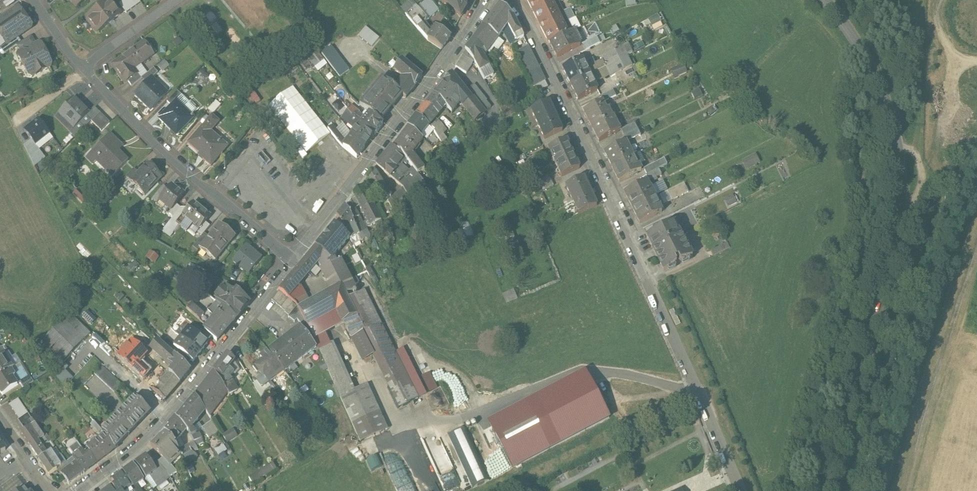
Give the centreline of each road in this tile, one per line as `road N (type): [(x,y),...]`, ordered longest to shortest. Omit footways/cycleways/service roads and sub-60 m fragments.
road 1 (residential): [(742,490),(607,185),(523,23),(503,0)]
road 2 (tertiary): [(829,490),(895,269),(904,192),(879,82),(823,0)]
road 3 (residential): [(486,0),(439,78),(291,260)]
road 4 (residential): [(291,260),(164,419),(76,490)]
road 5 (residential): [(85,67),(291,260)]
road 6 (track): [(901,154),(923,128),(924,0)]

